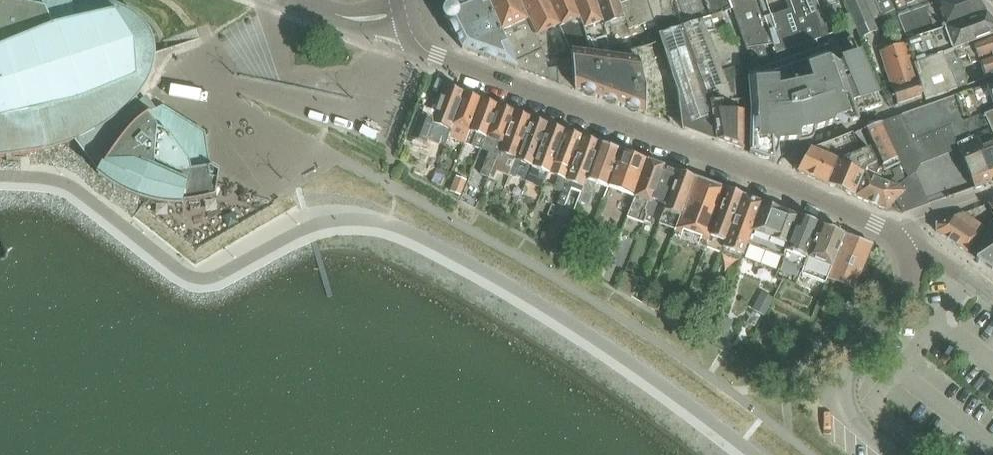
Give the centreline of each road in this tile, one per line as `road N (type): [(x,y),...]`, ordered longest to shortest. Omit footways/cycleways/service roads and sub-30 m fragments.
road 1 (residential): [(405,9),(415,38),(438,55),(891,231),(905,246)]
road 2 (residential): [(905,246),(906,300),(843,386),(853,420),(896,454)]

